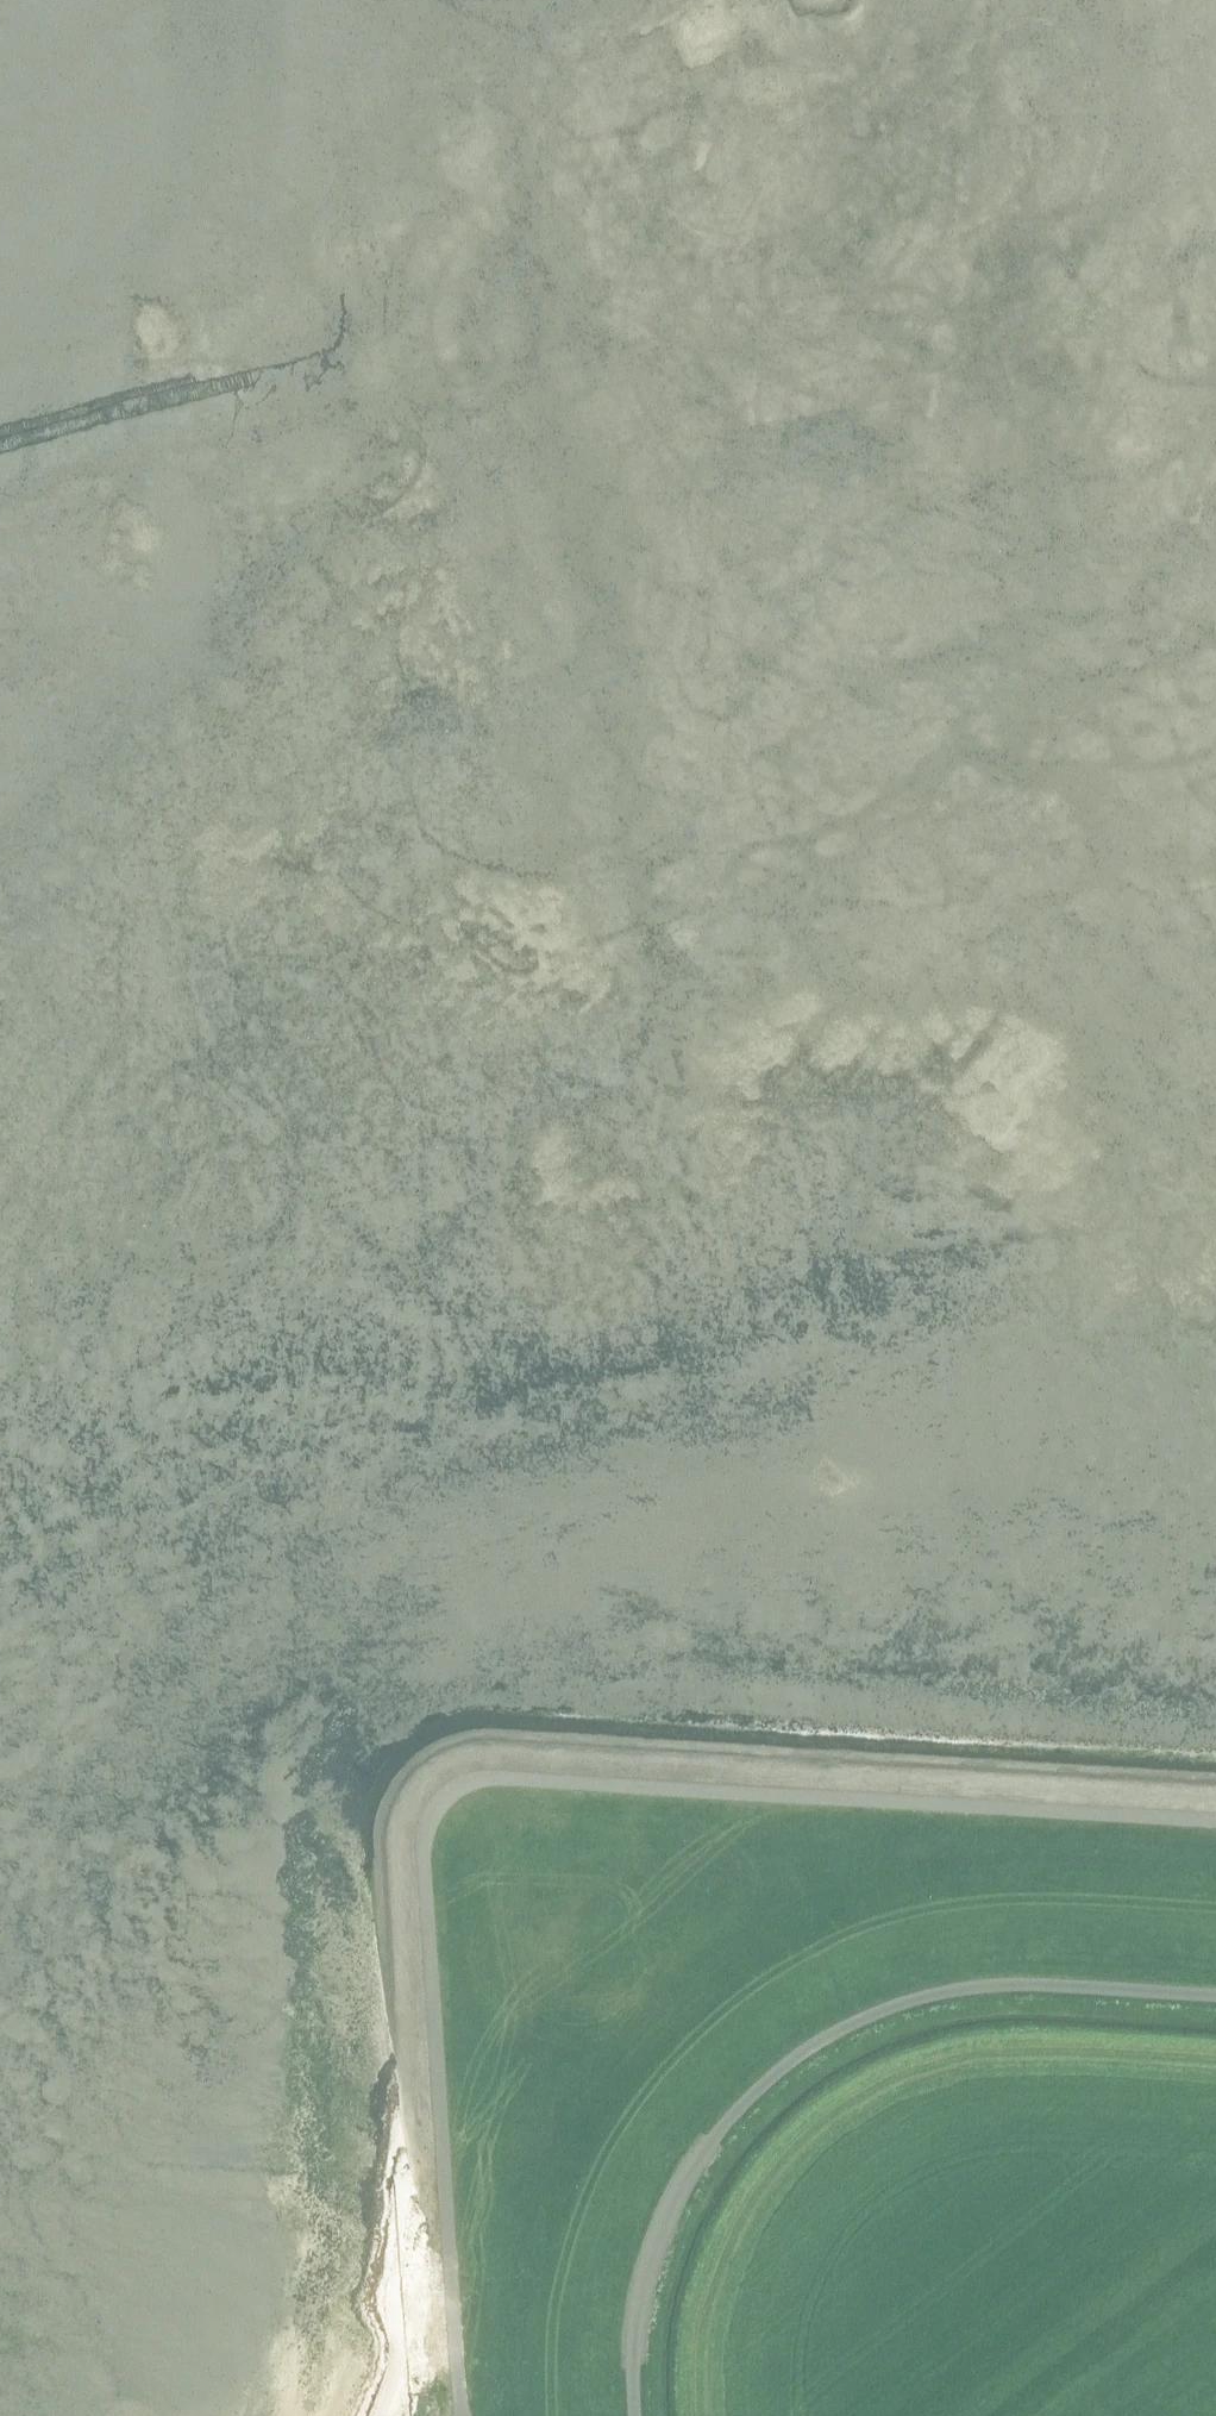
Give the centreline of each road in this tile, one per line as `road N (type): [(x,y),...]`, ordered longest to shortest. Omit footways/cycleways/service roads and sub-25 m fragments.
road 1 (unclassified): [(635,2415),(638,2313),(667,2215),(723,2127),(811,2047),(884,2012),(961,1991),(1035,1985),(1215,1996)]

